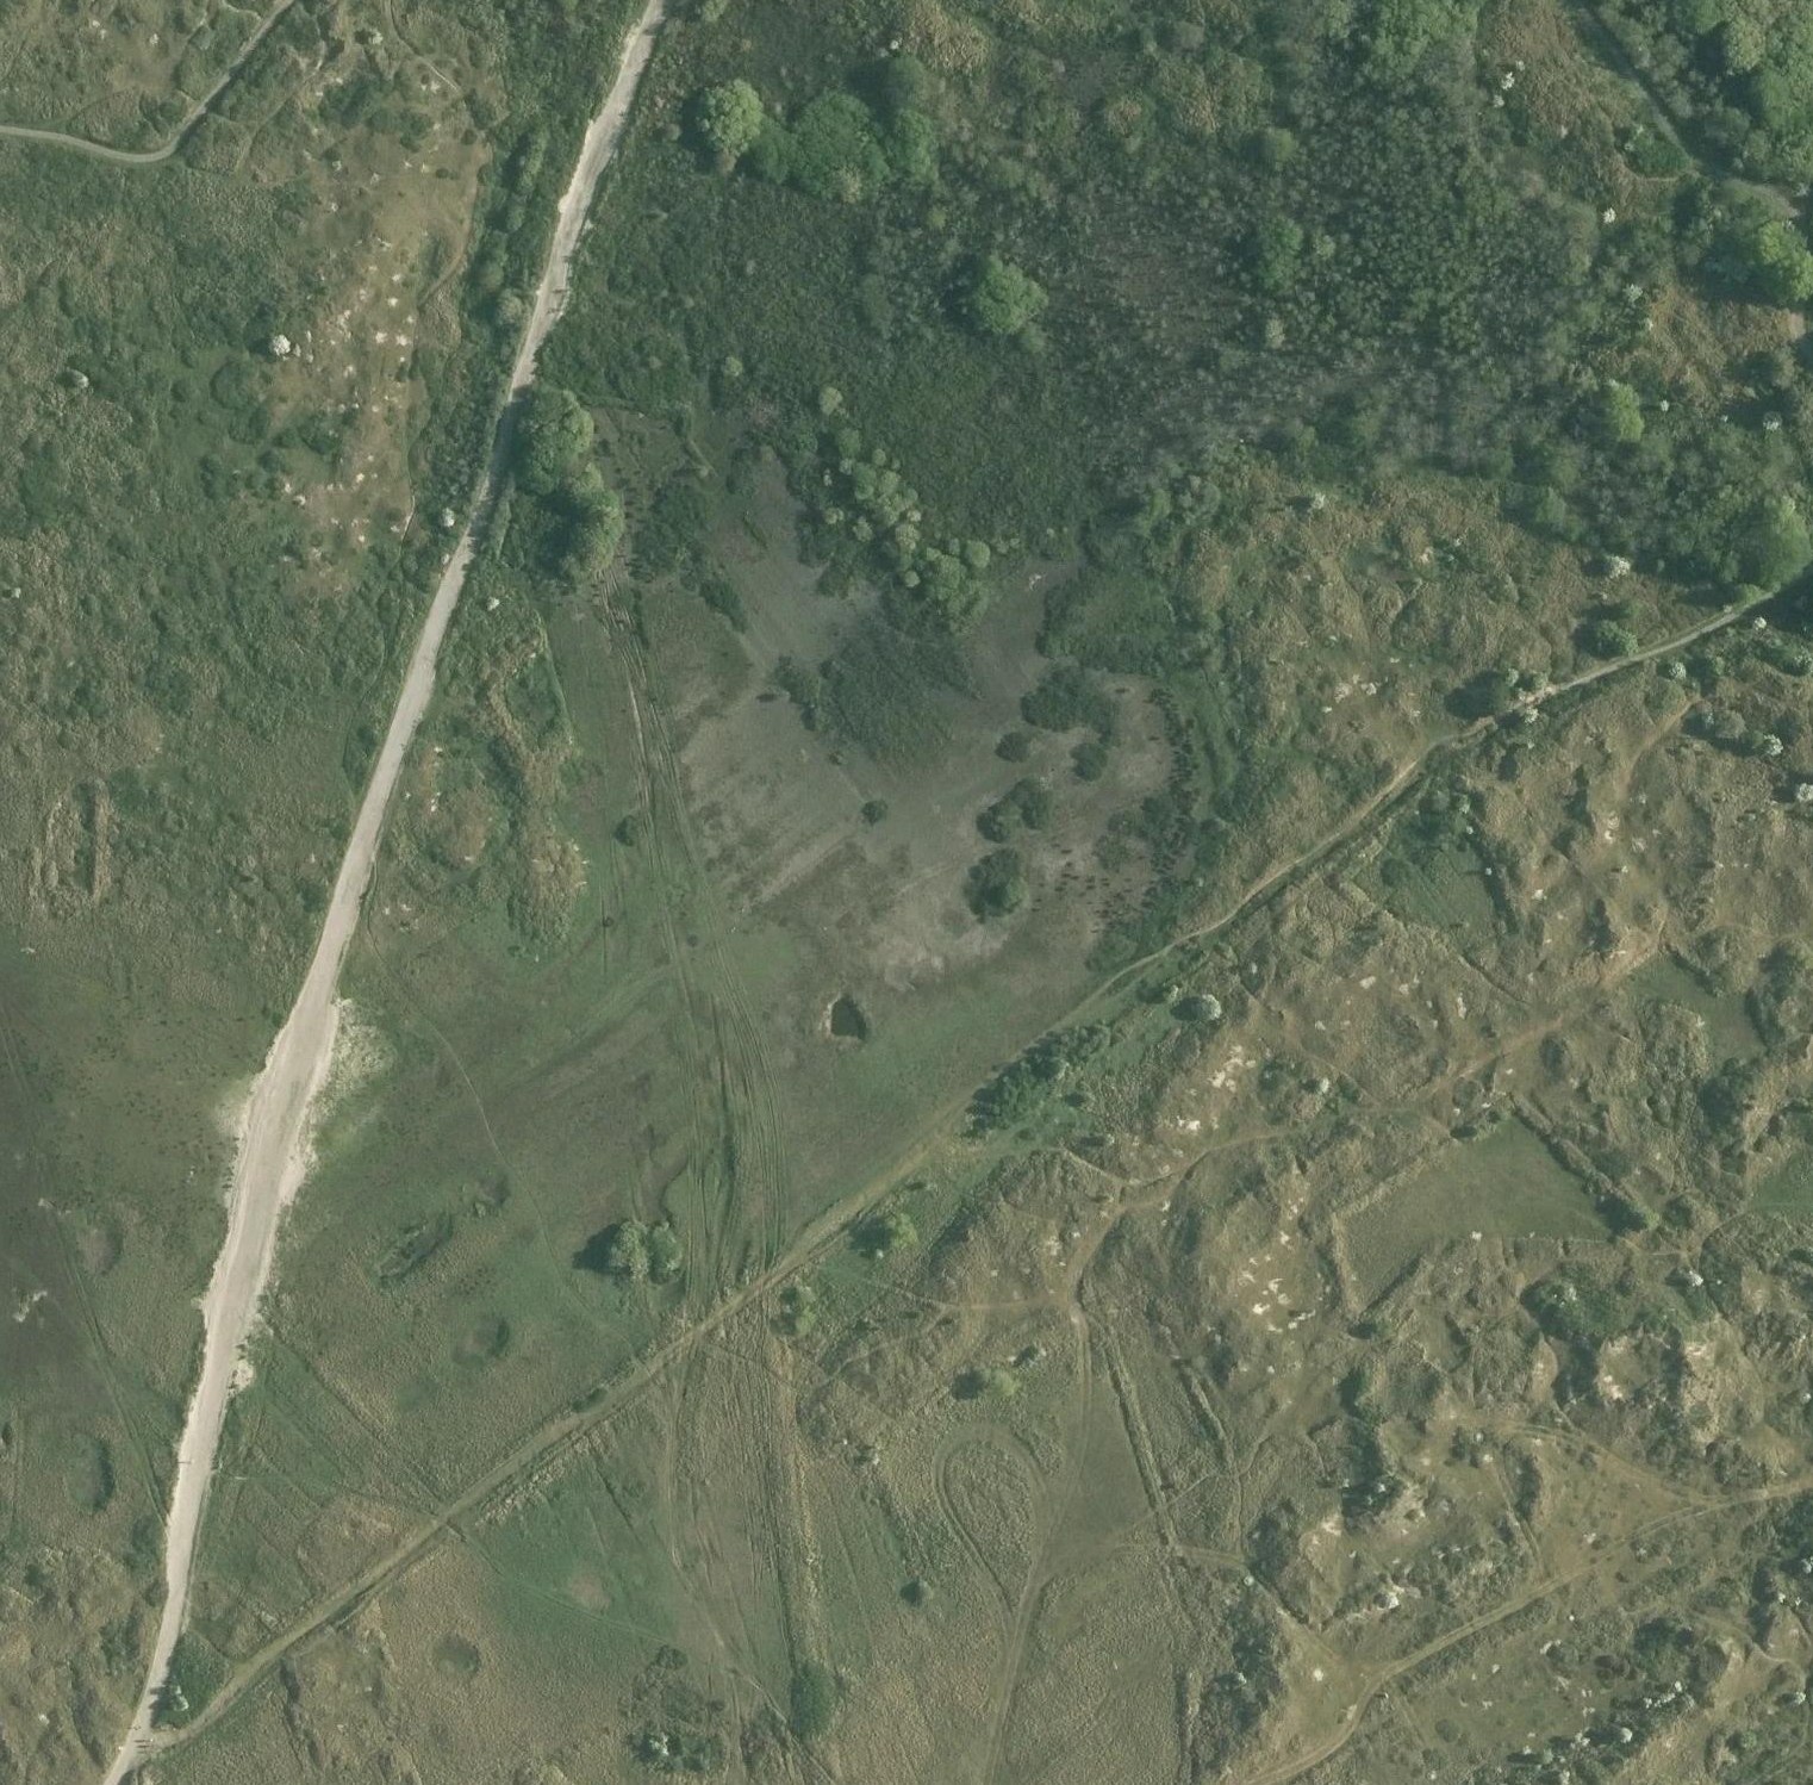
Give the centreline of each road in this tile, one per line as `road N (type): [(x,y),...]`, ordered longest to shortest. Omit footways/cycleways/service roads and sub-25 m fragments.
road 1 (track): [(514,378),(538,414),(546,492),(590,549),(740,1054),(728,1204),(687,1338),(671,1474),(688,1576),(736,1682),(738,1784)]
road 2 (track): [(1266,1784),(1324,1758),(1367,1684),(1656,1527),(1775,1496),(1812,1496)]

